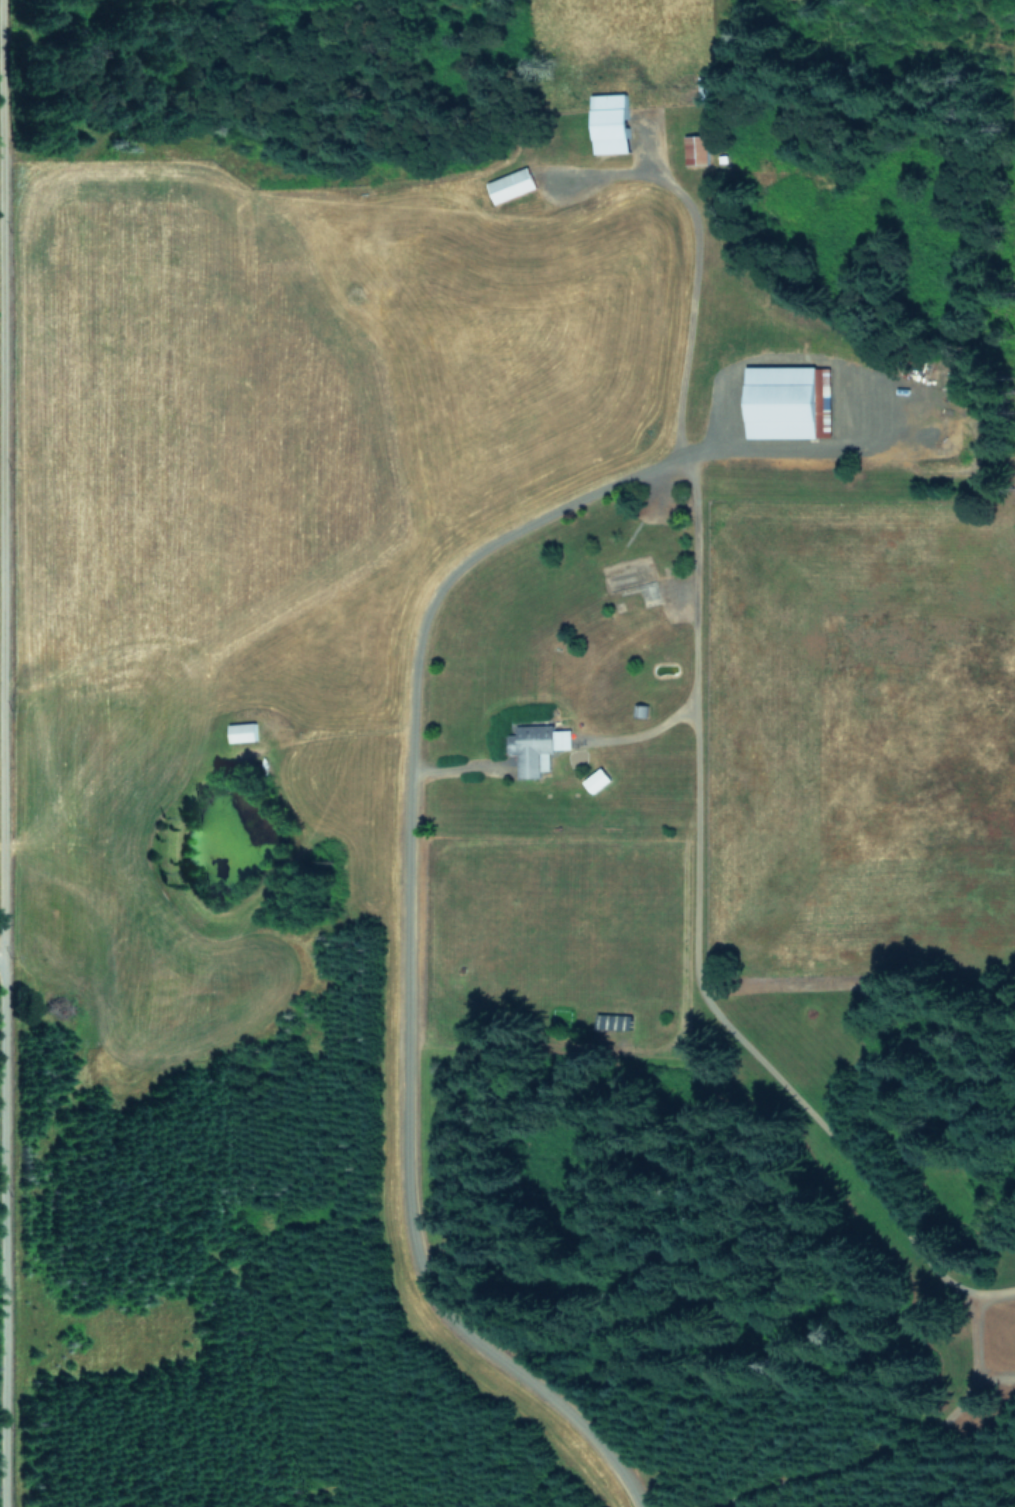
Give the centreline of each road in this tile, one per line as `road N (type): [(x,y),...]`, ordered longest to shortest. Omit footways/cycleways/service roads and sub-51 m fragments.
road 1 (residential): [(0,860),(3,0)]
road 2 (residential): [(12,1506),(17,1346),(0,1148)]

